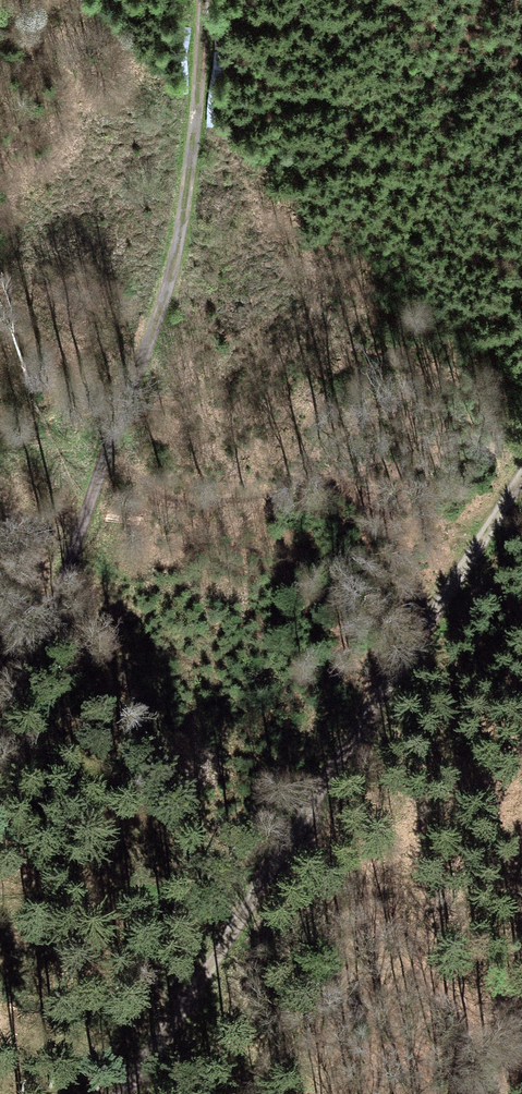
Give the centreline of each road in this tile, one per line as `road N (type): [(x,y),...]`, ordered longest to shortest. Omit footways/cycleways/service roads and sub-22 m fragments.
road 1 (track): [(0,736),(170,281),(197,126),(204,0)]
road 2 (track): [(118,1093),(184,1004),(315,786),(521,470)]
road 3 (track): [(0,295),(62,345),(149,347)]

